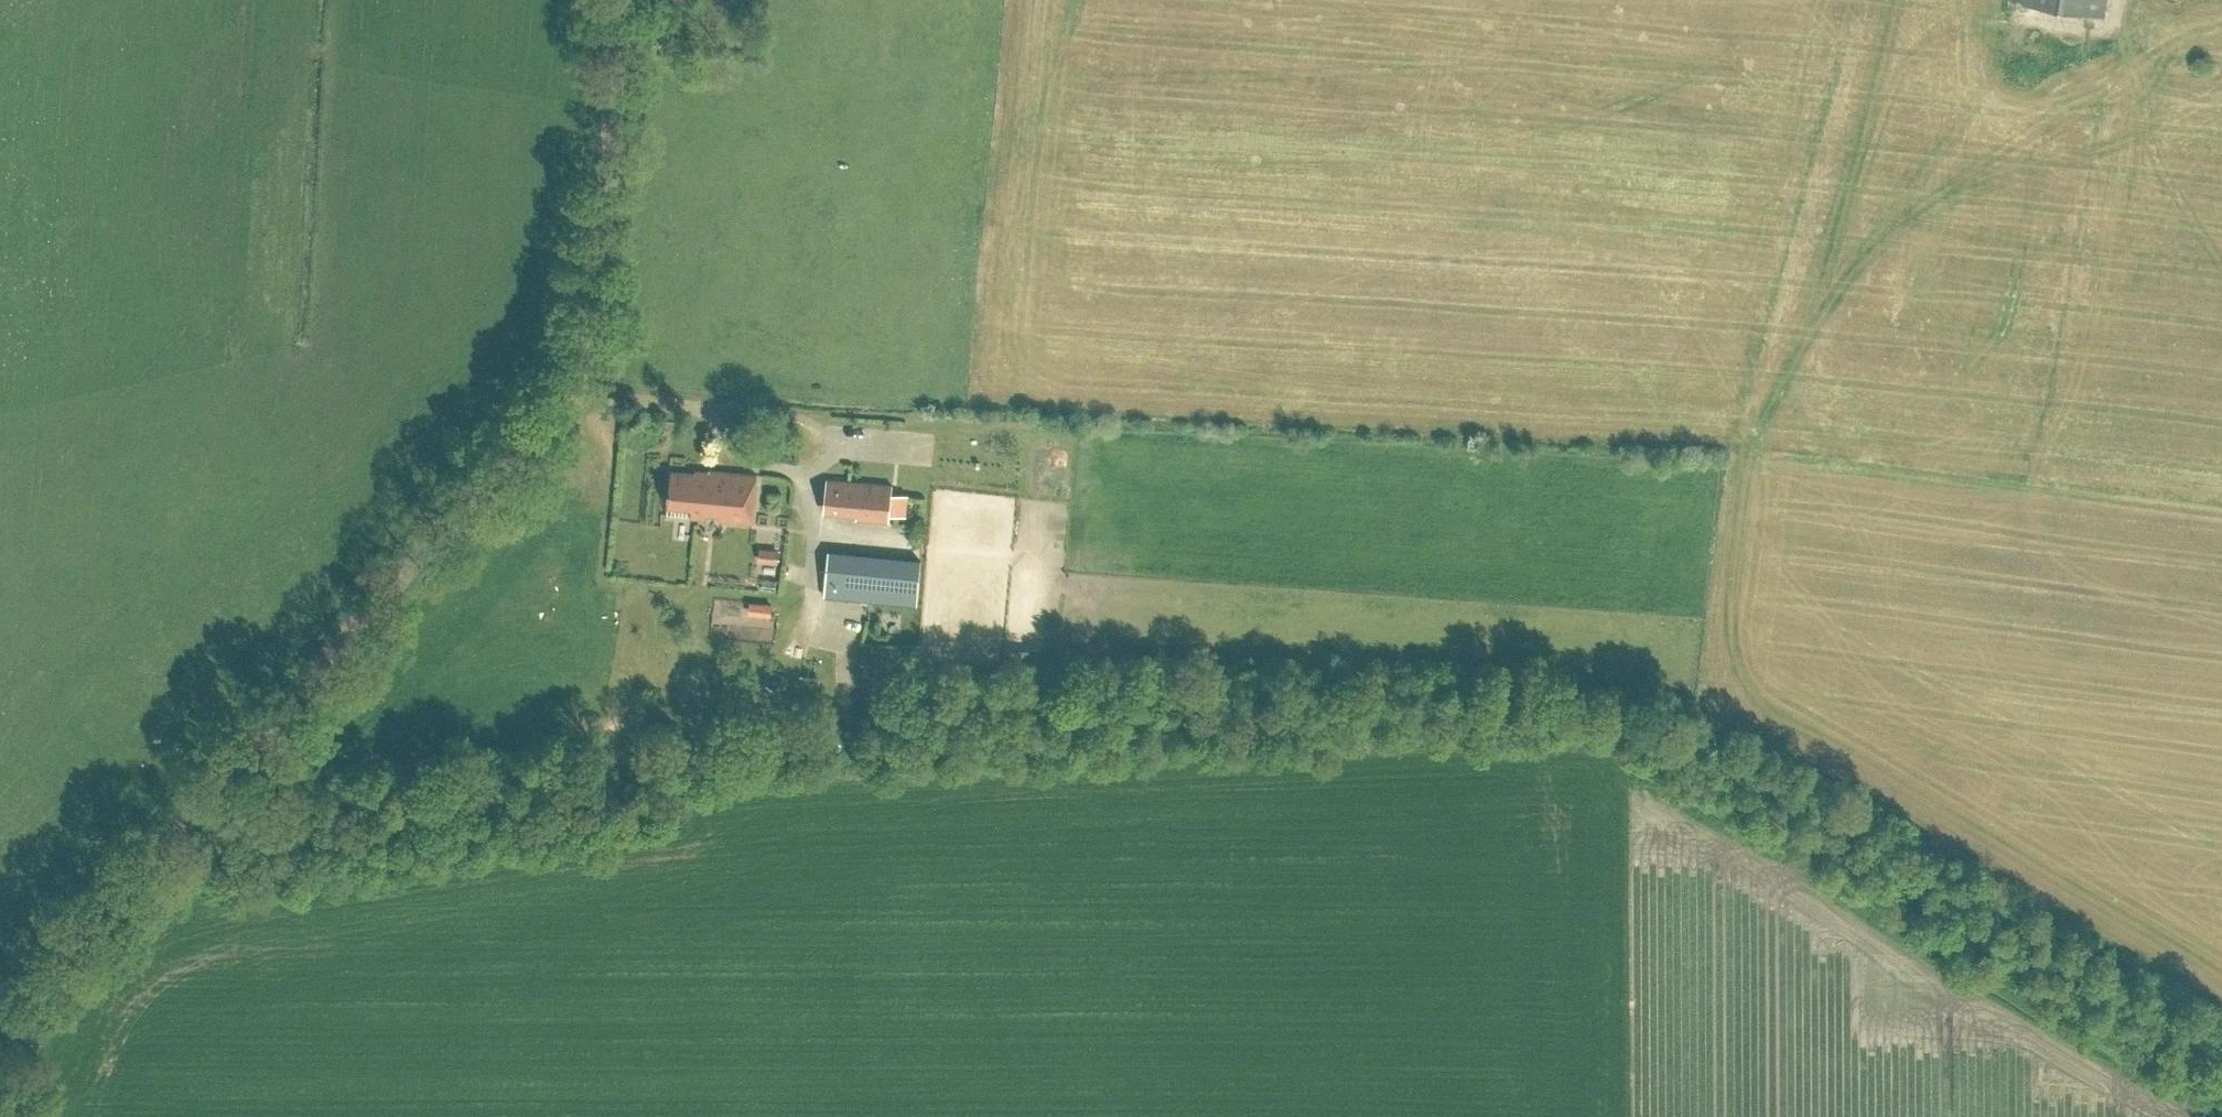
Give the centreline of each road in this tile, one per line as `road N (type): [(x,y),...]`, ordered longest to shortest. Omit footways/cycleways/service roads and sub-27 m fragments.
road 1 (tertiary): [(0,1110),(13,1050),(46,977),(564,390),(588,341),(598,279),(624,0)]

